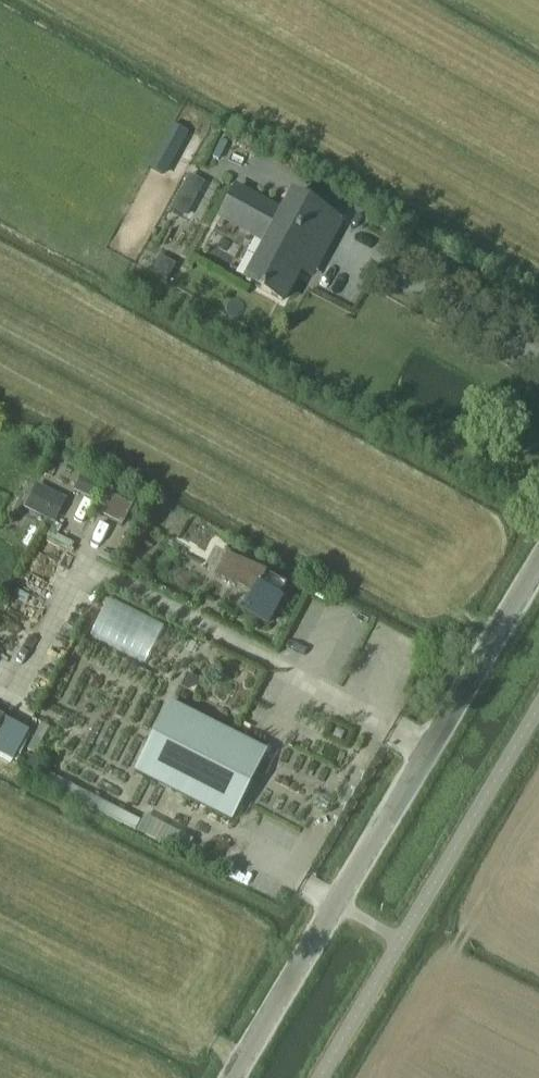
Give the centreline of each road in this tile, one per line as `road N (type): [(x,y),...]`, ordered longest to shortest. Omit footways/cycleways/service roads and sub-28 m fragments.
road 1 (tertiary): [(233,1077),(538,561)]

